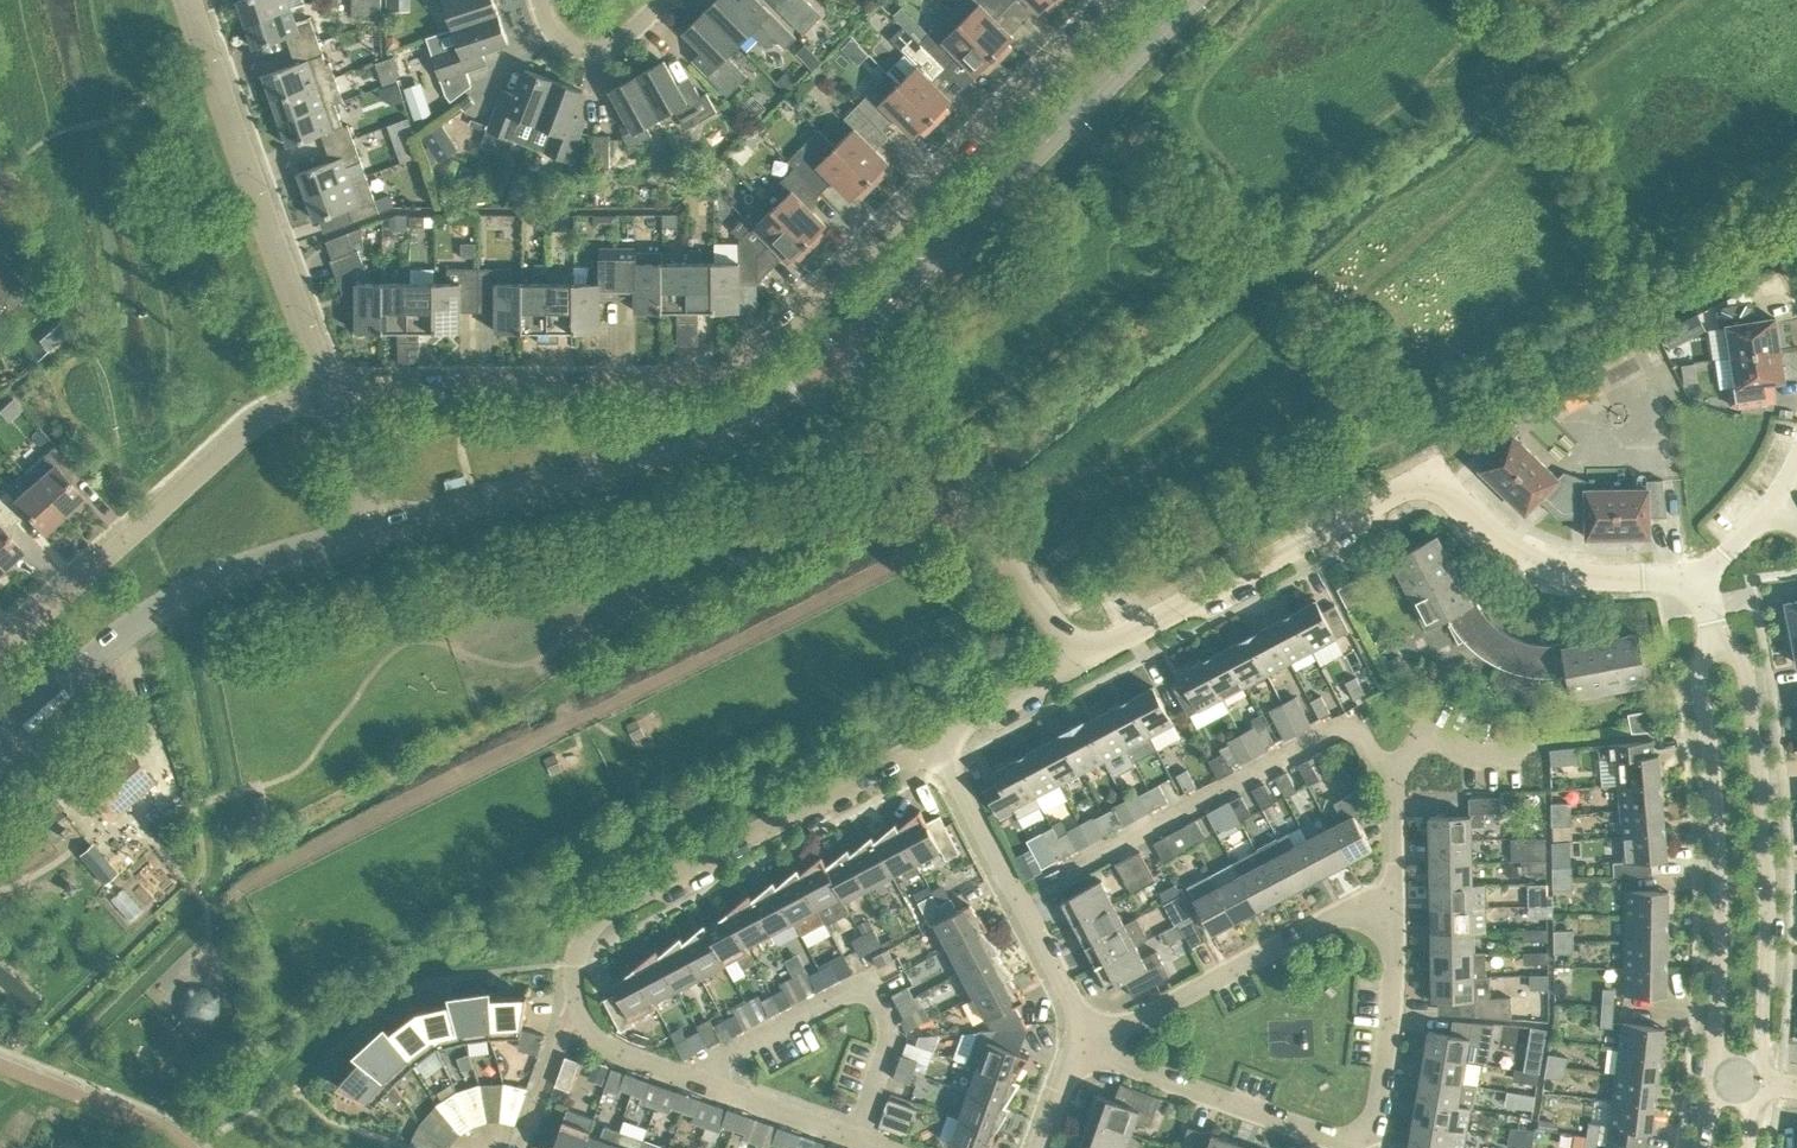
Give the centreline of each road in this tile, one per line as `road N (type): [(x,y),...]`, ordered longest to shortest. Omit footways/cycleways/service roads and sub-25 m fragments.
road 1 (residential): [(1120,0),(816,297),(732,363),(670,384),(328,390)]
road 2 (unclassified): [(1080,661),(1411,486),(1442,489),(1495,538),(1551,569),(1645,578),(1696,575)]
road 3 (tertiary): [(841,344),(794,384),(700,436),(377,528)]
road 4 (tertiary): [(1188,0),(841,344)]
road 5 (residential): [(933,738),(594,921),(575,967),(577,1008)]
road 6 (unclassified): [(1760,1081),(1769,897),(1757,750),(1740,660),(1713,626)]
road 7 (unclassified): [(1713,626),(1701,670),(1718,799),(1714,1075)]
road 8 (tertiary): [(377,528),(272,557),(177,598),(0,740)]
road 9 (residential): [(328,390),(240,434),(0,651)]
road 10 (residential): [(328,390),(189,0)]
road 11 (unclassified): [(841,344),(1080,661)]
road 12 (residential): [(933,738),(1096,1040)]
road 13 (residential): [(577,1008),(622,1053),(885,1147)]
road 14 (residential): [(1096,1040),(1352,907),(1396,907)]
road 15 (residential): [(1096,1040),(1111,1062),(1361,1147)]
road 16 (residential): [(1373,1147),(1396,907)]
road 17 (residential): [(540,0),(558,40),(584,54),(632,39),(668,0)]
road 18 (residential): [(1080,661),(933,738)]
road 19 (residential): [(377,528),(328,390)]
road 20 (residential): [(1396,907),(1394,791),(1386,775)]
road 21 (residential): [(1039,1147),(1070,1069),(1096,1040)]

